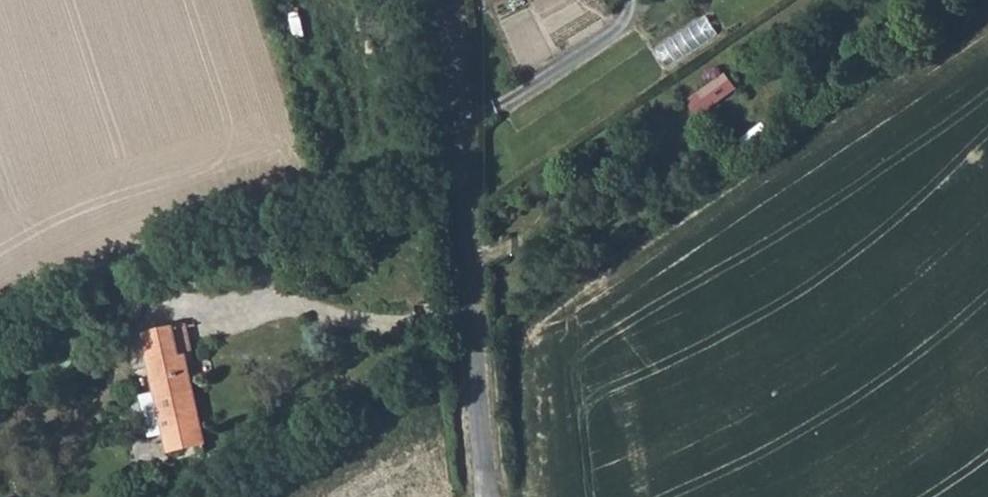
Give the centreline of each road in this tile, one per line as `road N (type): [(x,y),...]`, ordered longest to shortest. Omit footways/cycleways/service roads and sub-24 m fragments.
road 1 (unclassified): [(484,496),(444,0)]

